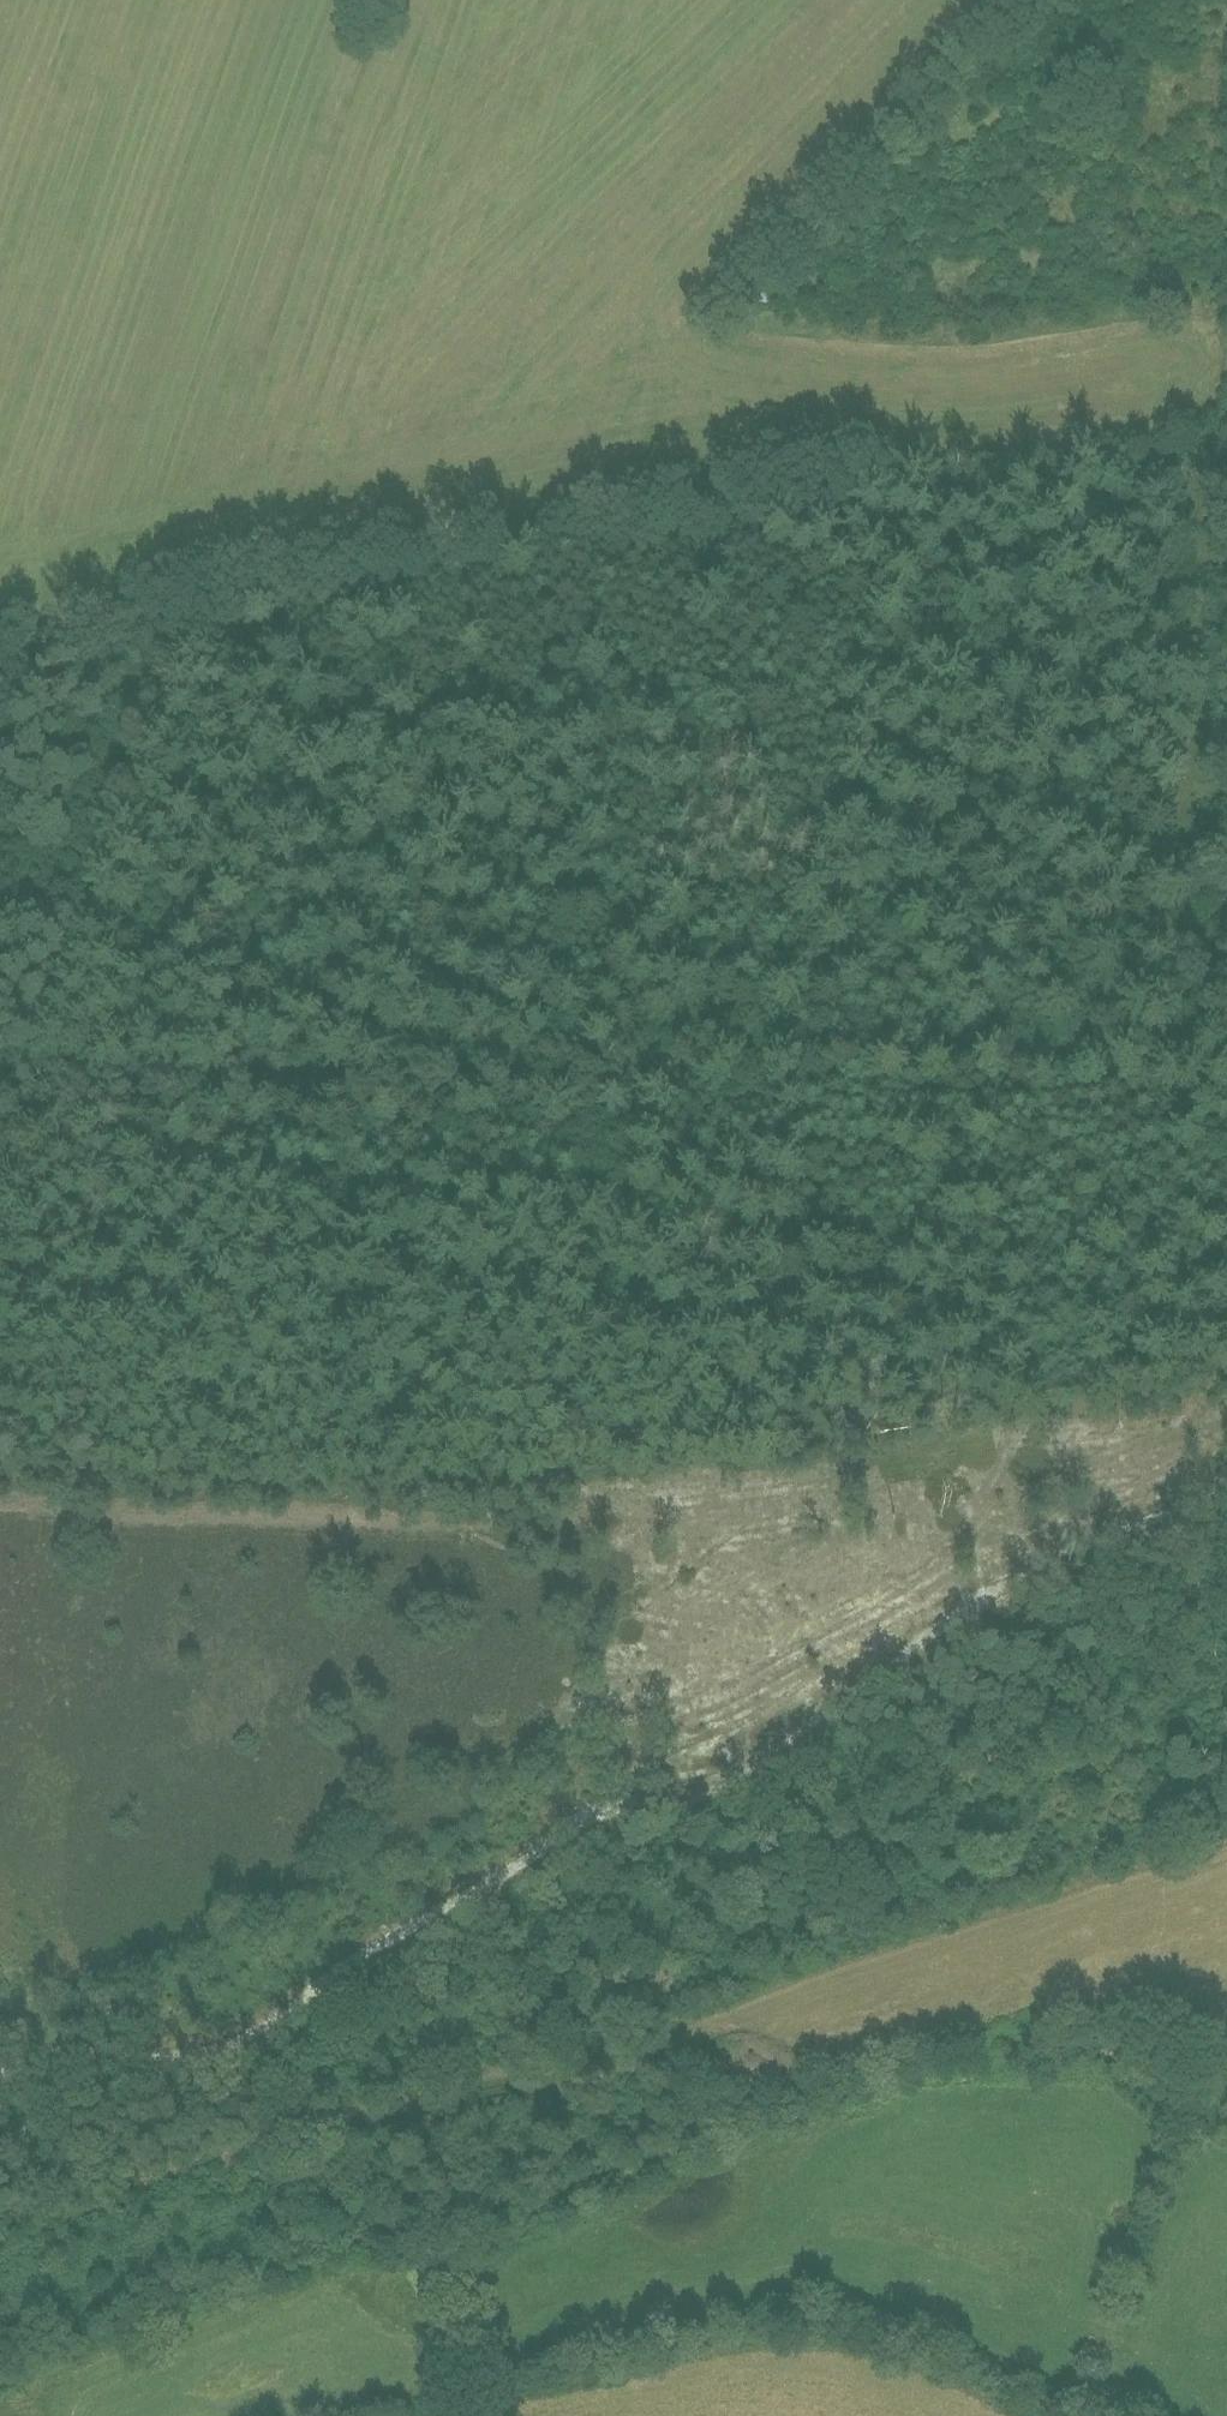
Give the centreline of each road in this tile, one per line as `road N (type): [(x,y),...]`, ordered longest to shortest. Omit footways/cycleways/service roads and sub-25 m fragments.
road 1 (track): [(0,1075),(549,1075),(917,1040),(1226,1037)]
road 2 (track): [(204,2065),(301,2119),(340,2126),(656,2057),(656,2021),(682,2003),(1226,1819)]
road 3 (track): [(0,2076),(72,2056),(204,2065)]

